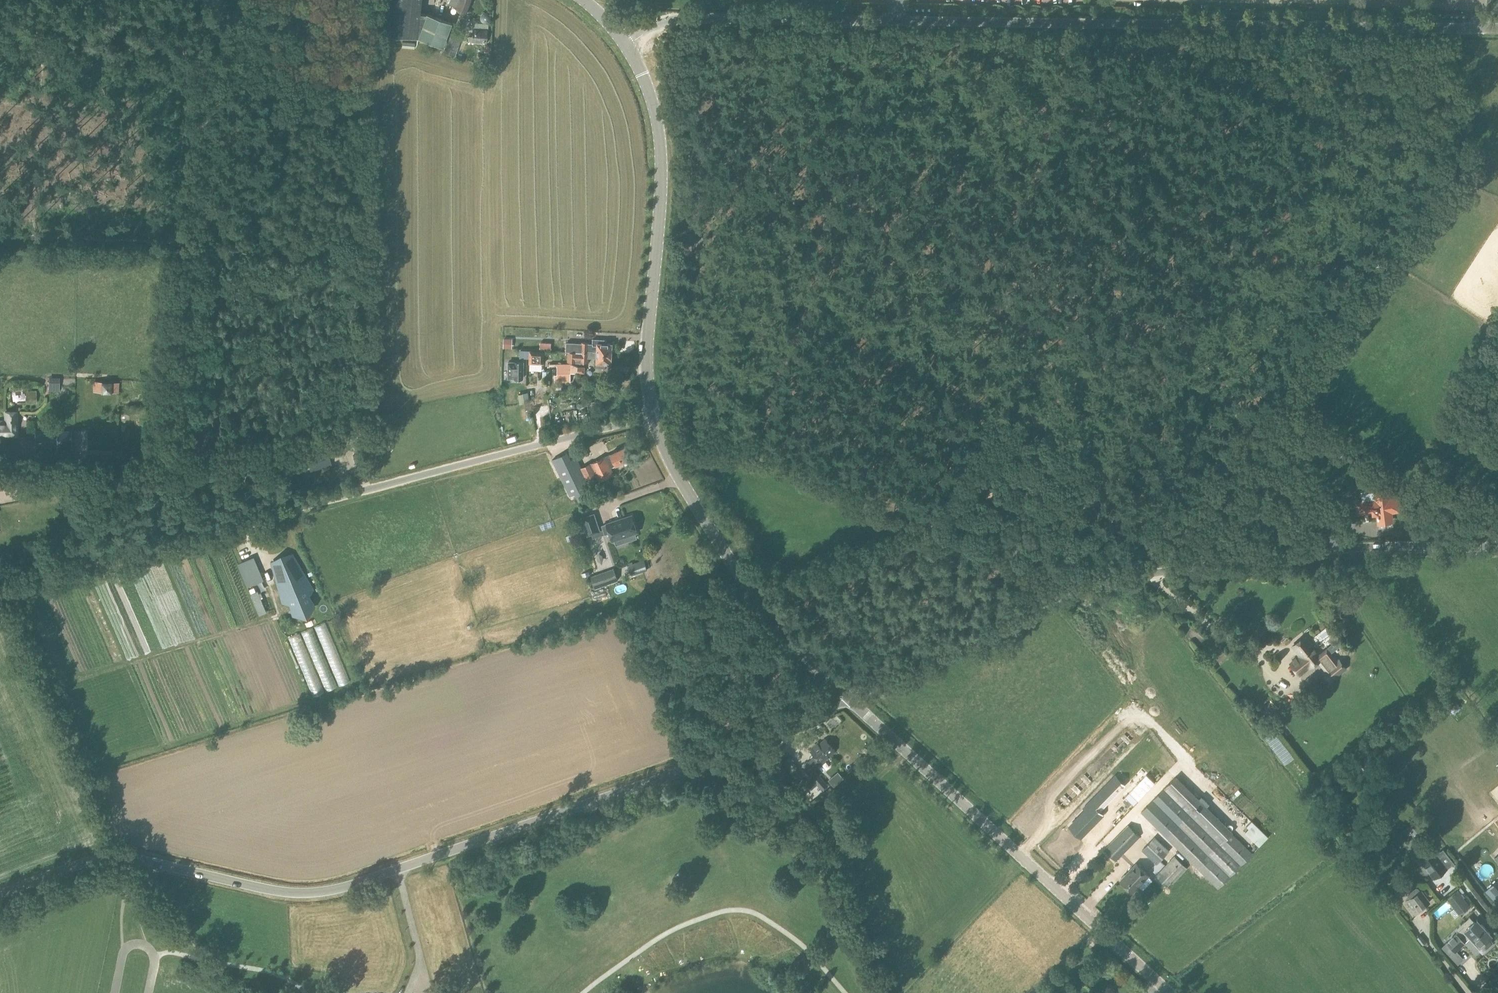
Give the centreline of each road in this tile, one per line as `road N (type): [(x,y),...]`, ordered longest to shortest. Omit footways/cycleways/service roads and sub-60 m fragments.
road 1 (unclassified): [(0,896),(117,856),(278,894),(342,889),(685,770),(850,698)]
road 2 (unclassified): [(1497,28),(692,18),(662,23),(626,45)]
road 3 (unclassified): [(850,698),(1077,588),(1339,549),(1497,545)]
road 4 (unclassified): [(0,588),(650,414)]
road 5 (tertiary): [(1167,992),(850,698)]
road 6 (tertiary): [(650,414),(644,374),(661,139),(647,83),(626,45)]
road 7 (tertiary): [(850,698),(786,634),(710,536),(650,414)]
road 8 (track): [(4,587),(117,856)]

